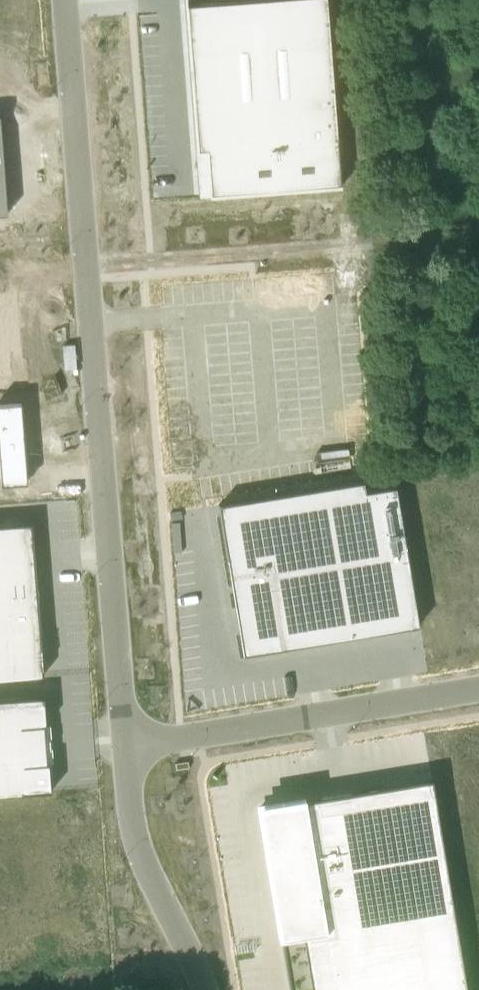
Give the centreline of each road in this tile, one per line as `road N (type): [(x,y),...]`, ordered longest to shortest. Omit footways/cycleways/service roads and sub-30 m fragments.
road 1 (unclassified): [(67,0),(126,750)]
road 2 (unclassified): [(478,692),(126,750)]
road 3 (unclassified): [(126,750),(139,852),(205,989)]

